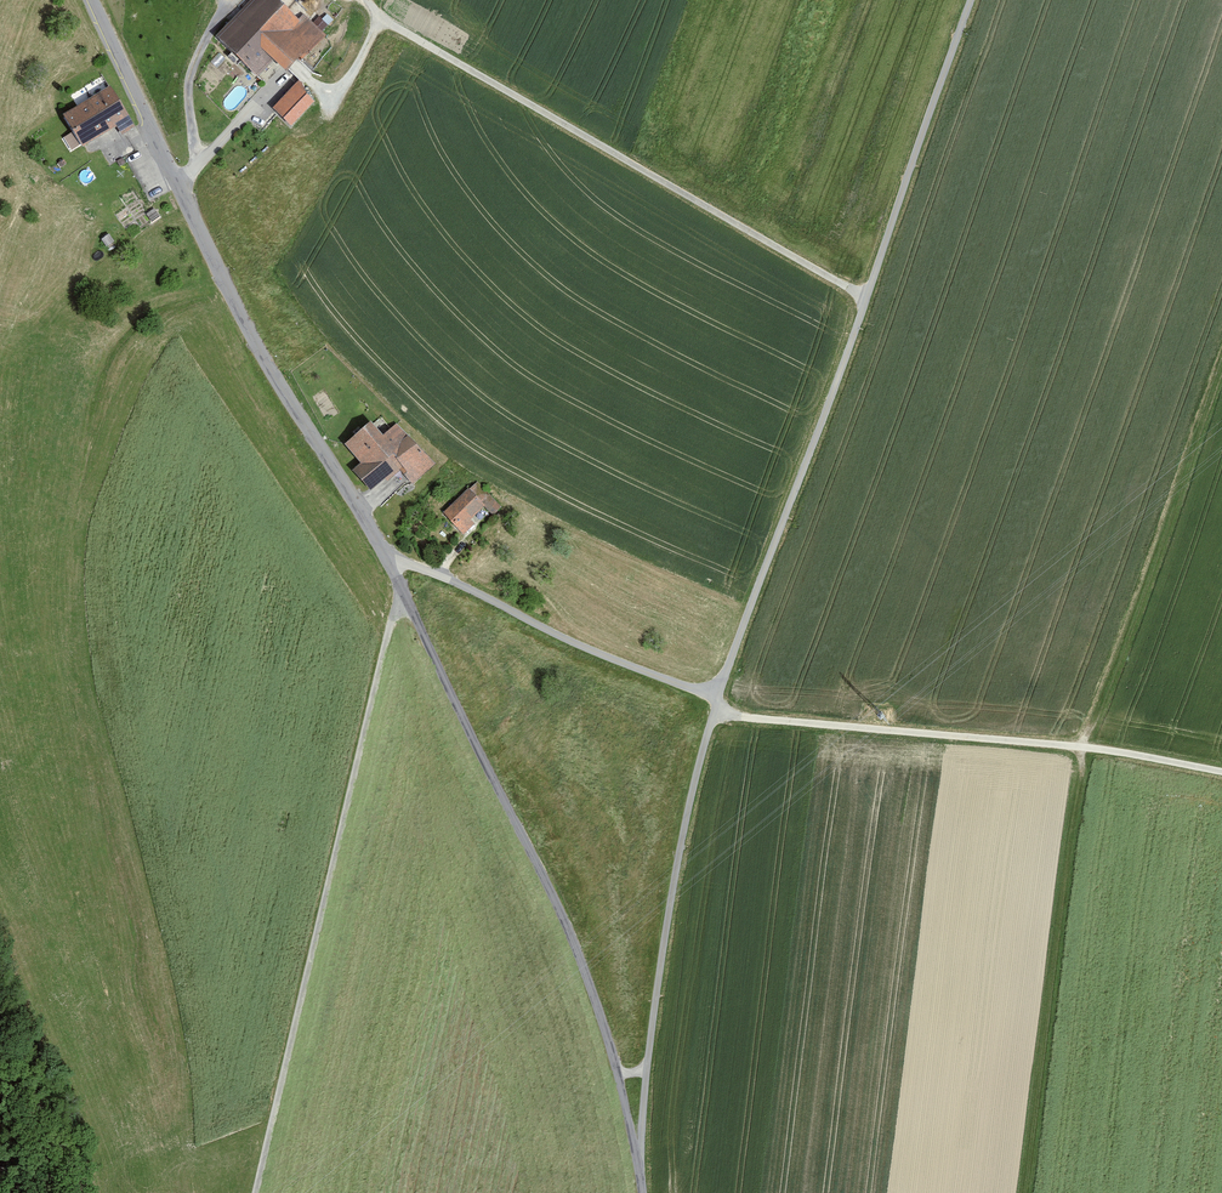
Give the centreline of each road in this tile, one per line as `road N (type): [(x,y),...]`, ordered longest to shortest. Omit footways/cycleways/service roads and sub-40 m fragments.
road 1 (track): [(641,1192),(576,947),(388,558),(716,700),(972,0)]
road 2 (track): [(866,301),(380,18),(329,104)]
road 3 (track): [(254,1192),(401,587)]
road 4 (track): [(712,716),(1081,748),(1221,774)]
road 5 (unclassified): [(179,183),(259,352),(388,558)]
road 6 (track): [(616,1076),(644,1073),(661,946),(716,700)]
road 7 (unclassified): [(94,0),(179,183)]

